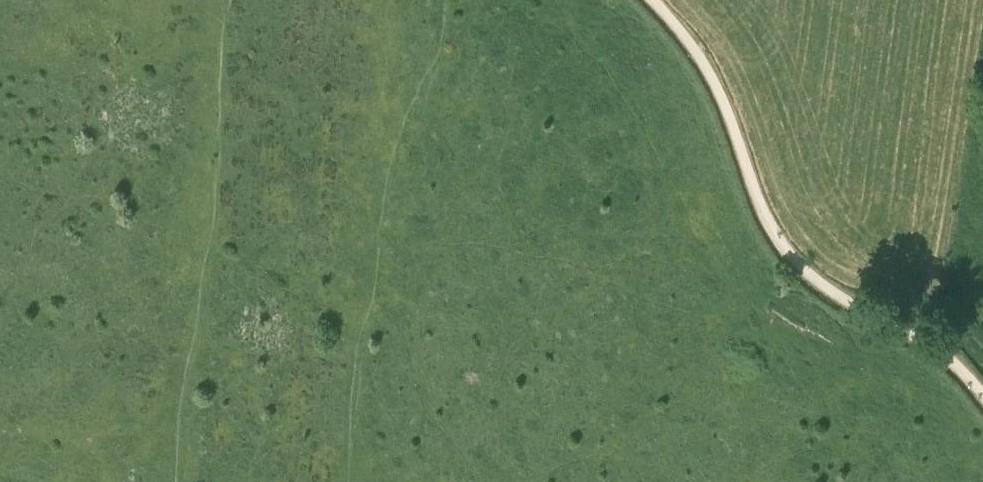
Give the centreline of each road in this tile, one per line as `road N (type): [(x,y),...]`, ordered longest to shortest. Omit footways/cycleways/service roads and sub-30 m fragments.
road 1 (track): [(982,395),(934,344),(819,281),(793,256),(762,209),(715,80),(654,0)]

